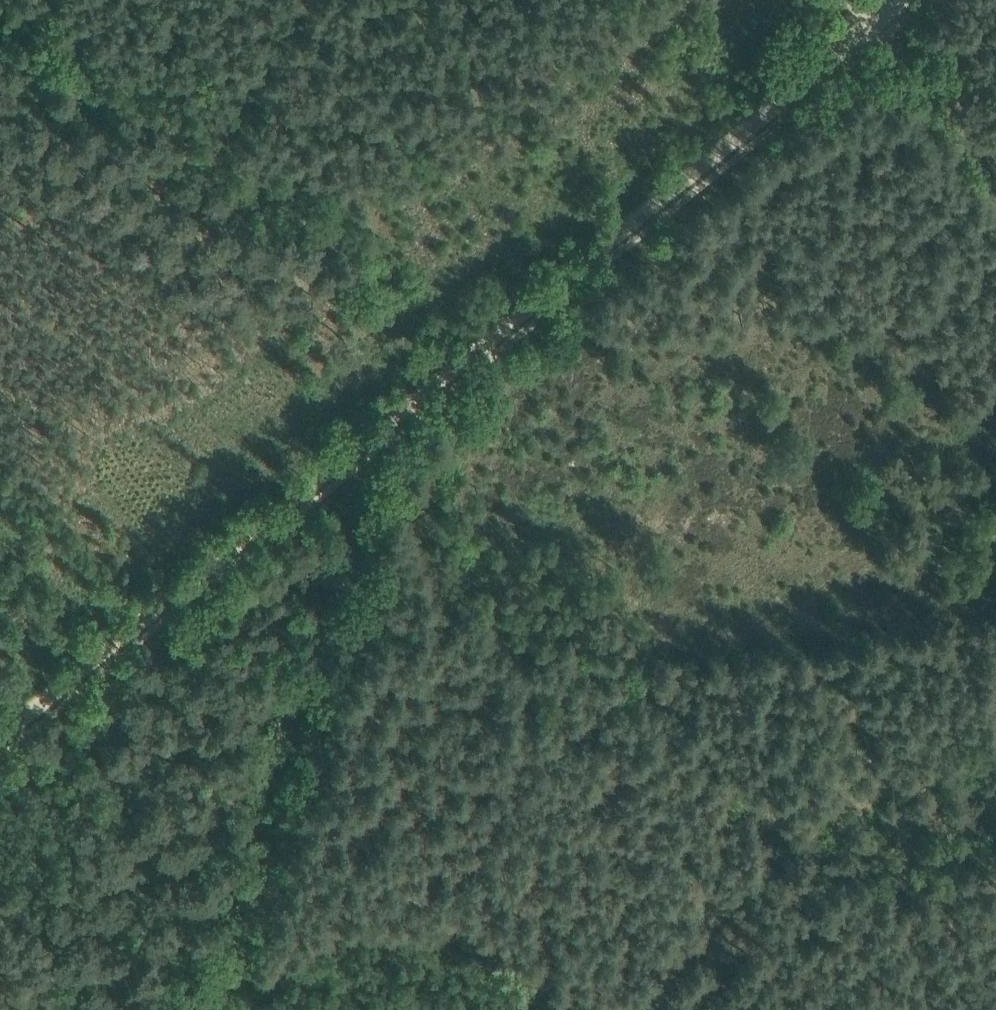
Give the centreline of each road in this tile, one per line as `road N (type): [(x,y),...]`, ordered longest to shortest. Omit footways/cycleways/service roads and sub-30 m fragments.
road 1 (track): [(0,741),(478,346)]
road 2 (track): [(478,346),(886,12)]
road 3 (track): [(622,1009),(814,812),(918,767),(995,749)]
road 4 (track): [(995,160),(894,26)]

